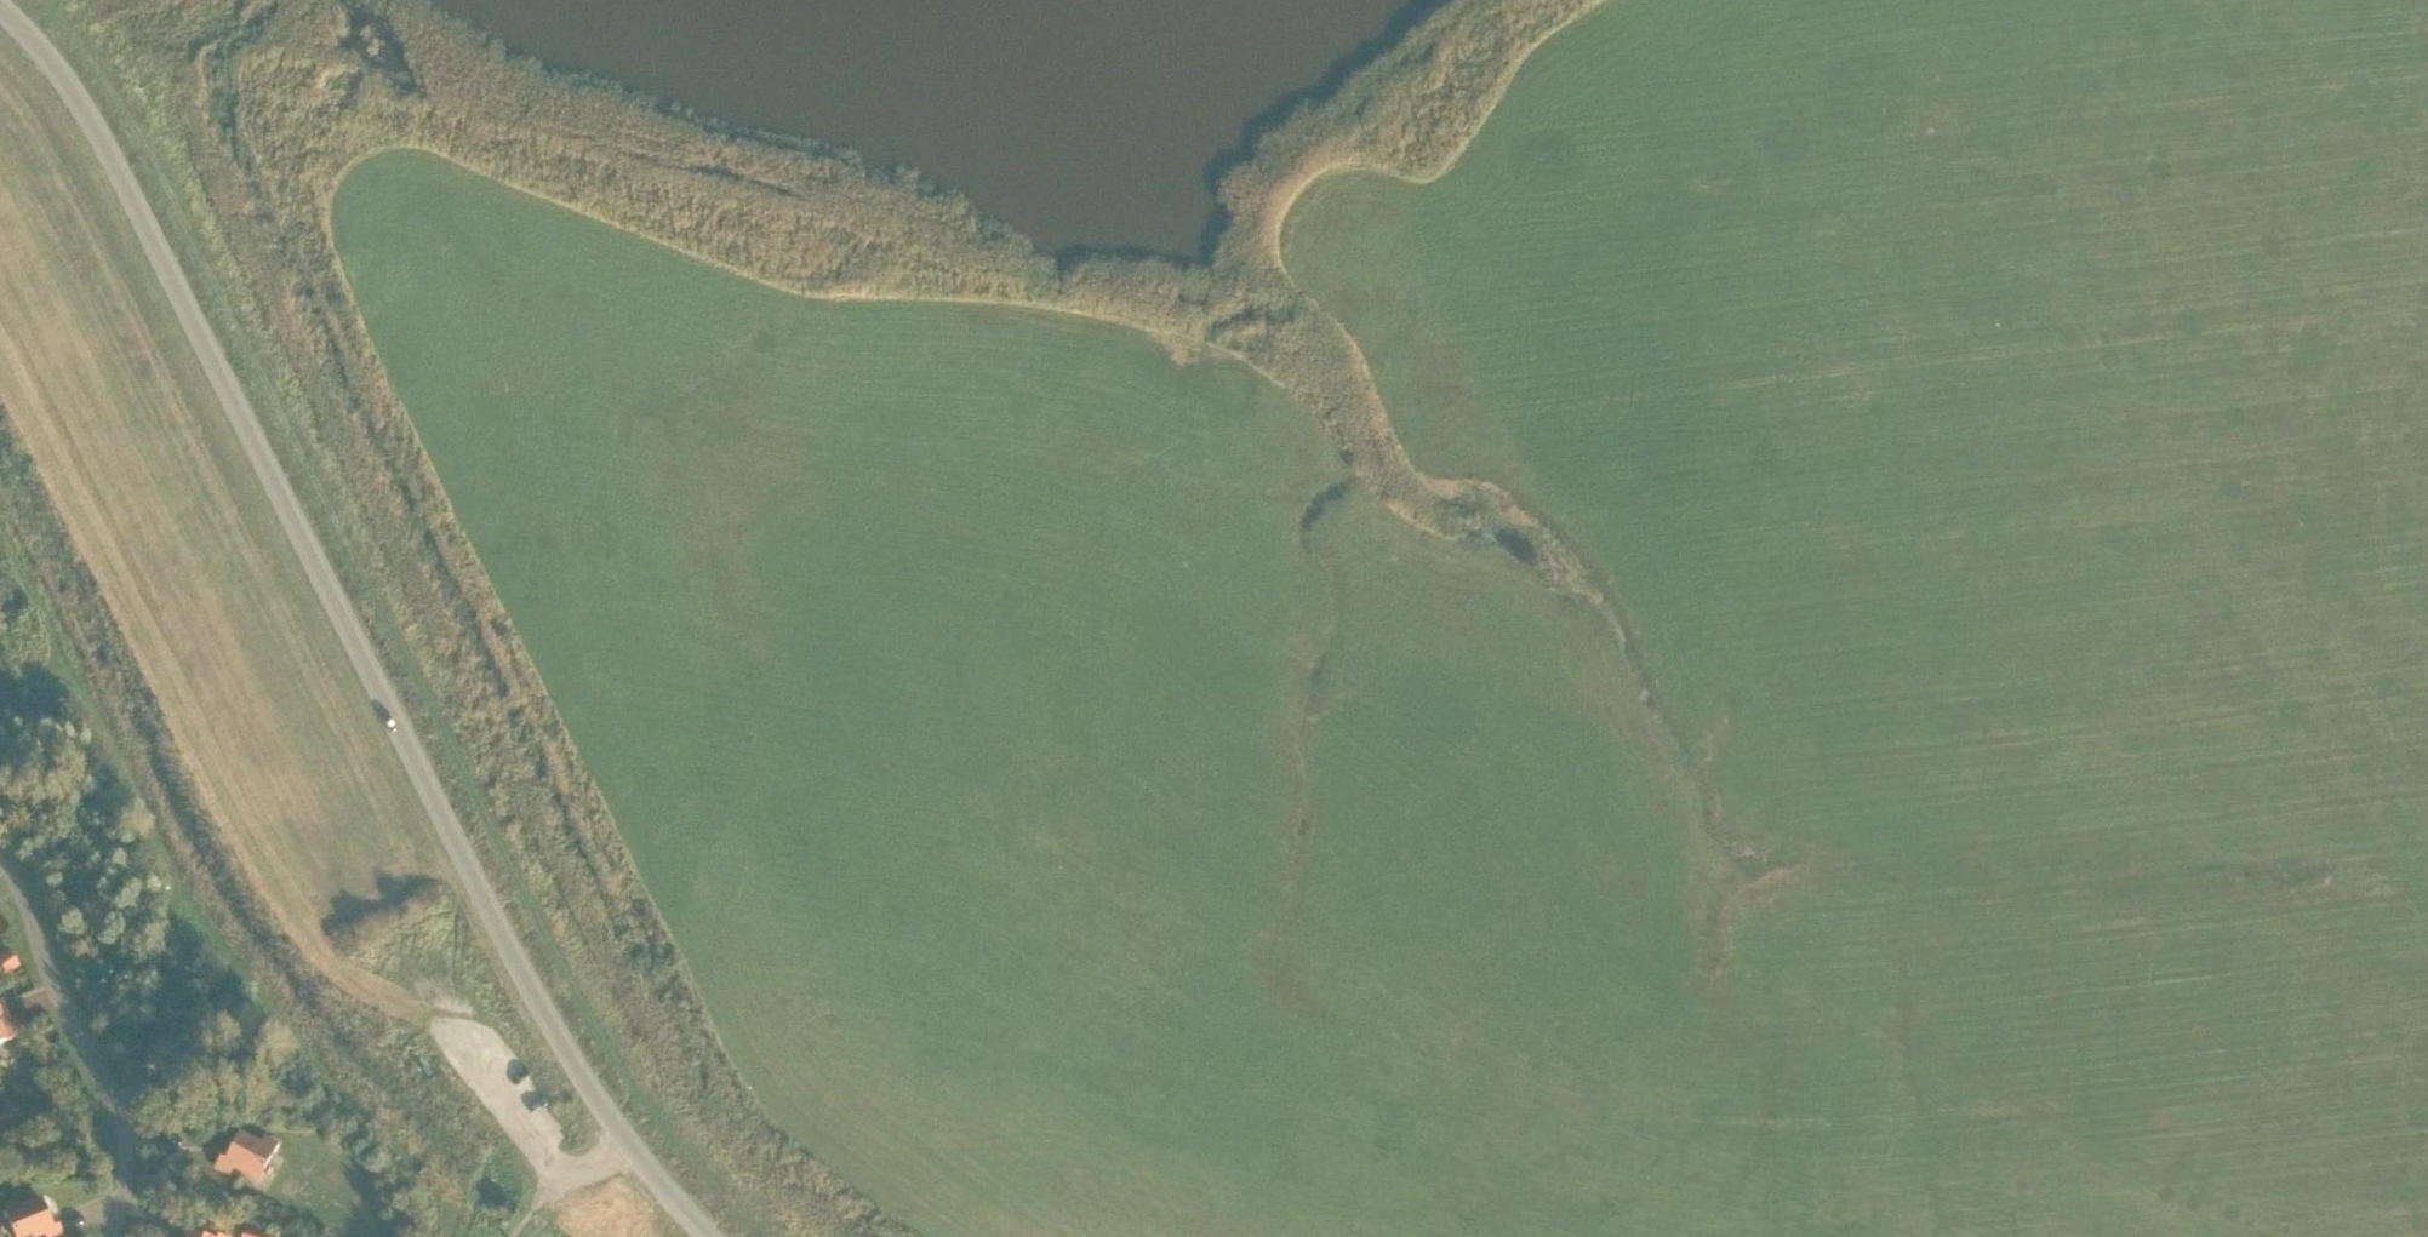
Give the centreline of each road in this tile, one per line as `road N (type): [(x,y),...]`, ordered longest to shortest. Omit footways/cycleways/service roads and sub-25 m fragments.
road 1 (unclassified): [(706,1236),(584,1082),(114,164),(45,58),(0,9)]

